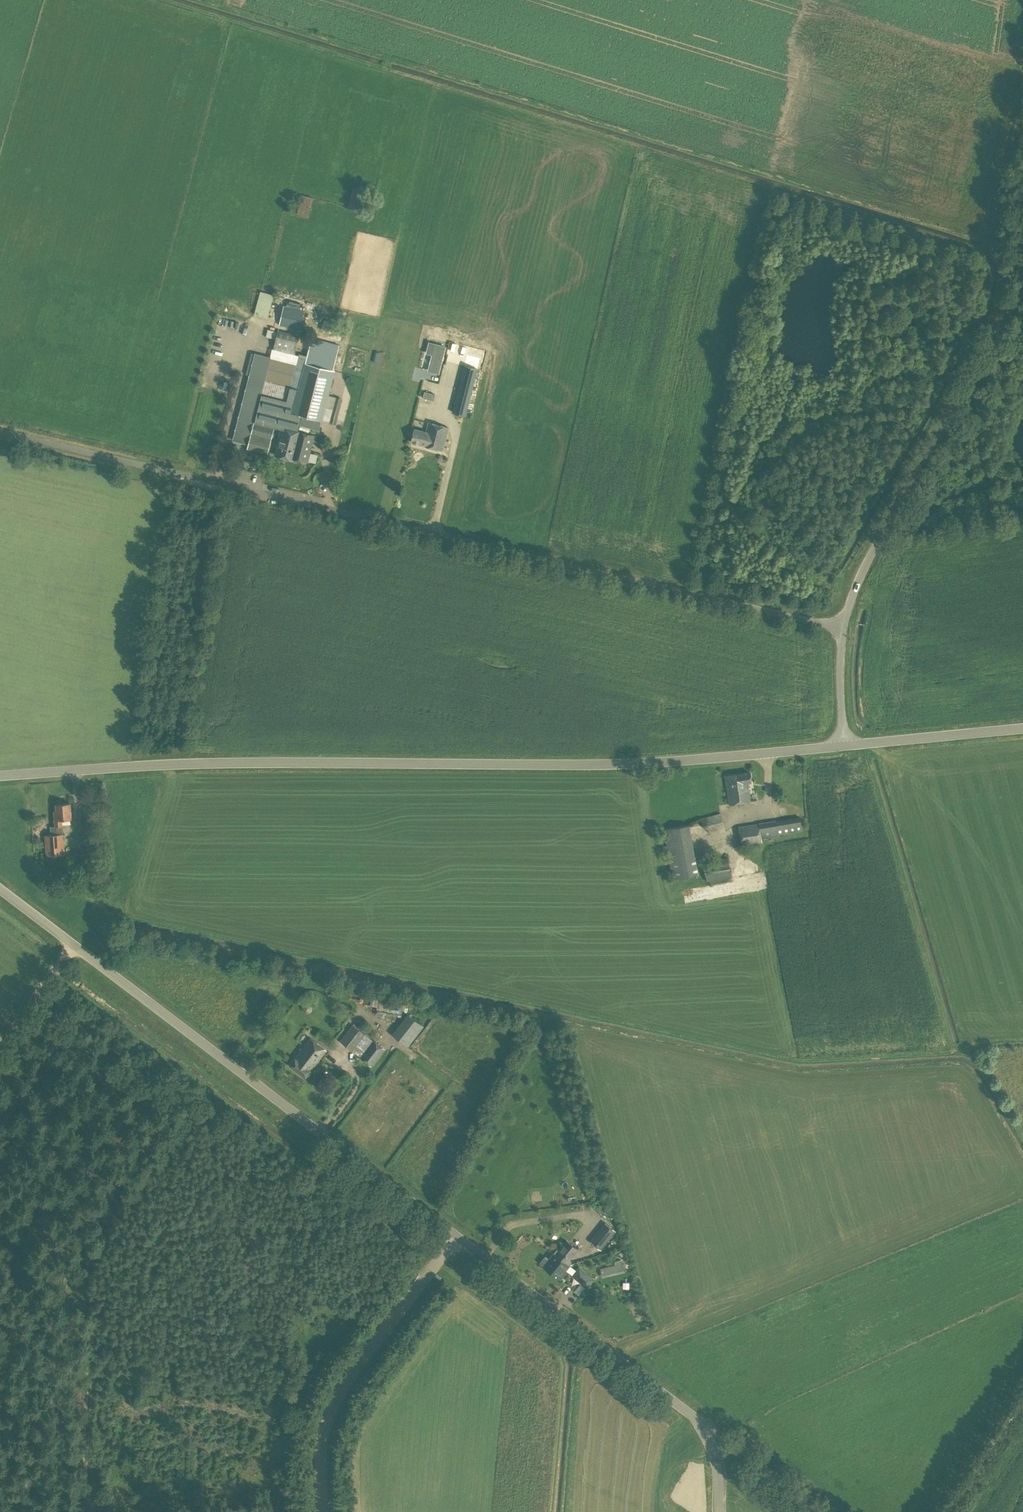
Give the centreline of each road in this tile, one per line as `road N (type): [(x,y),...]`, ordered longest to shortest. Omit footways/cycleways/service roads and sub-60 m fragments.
road 1 (unclassified): [(842,628),(0,431)]
road 2 (tertiary): [(0,774),(265,762),(603,765),(843,746)]
road 3 (unclassified): [(459,1238),(0,890)]
road 4 (unclassified): [(819,1511),(459,1238)]
road 5 (unclassified): [(842,628),(887,521),(1022,291)]
road 6 (unclassified): [(317,1511),(315,1460),(325,1416),(459,1238)]
road 7 (tertiary): [(1022,728),(843,746)]
road 8 (track): [(947,1511),(1022,1401)]
road 9 (track): [(0,1049),(72,945)]

